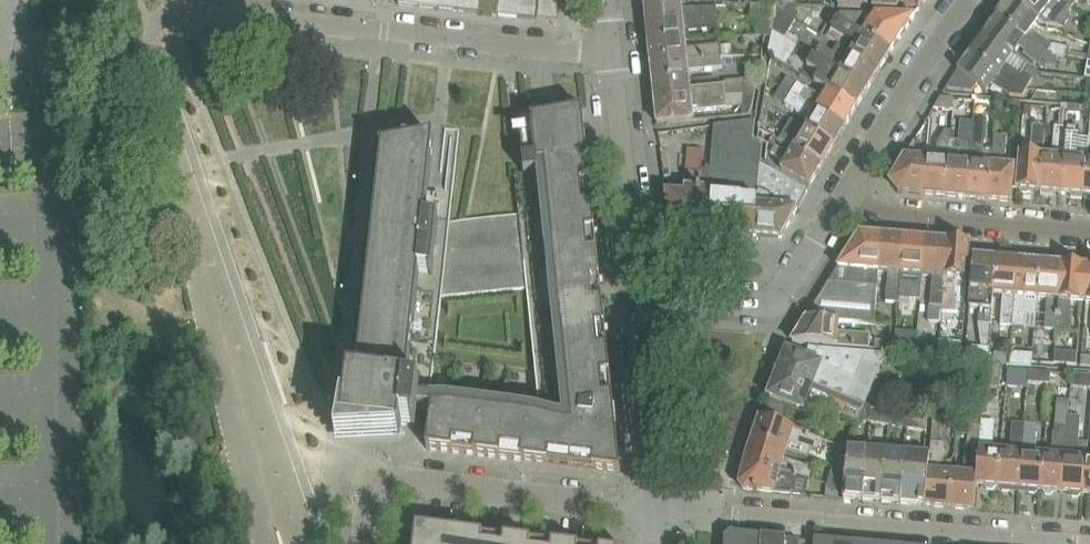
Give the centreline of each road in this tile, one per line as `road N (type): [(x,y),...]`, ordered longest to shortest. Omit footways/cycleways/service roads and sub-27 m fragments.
road 1 (residential): [(610,49),(186,13),(174,0)]
road 2 (residential): [(1089,543),(658,511)]
road 3 (residential): [(365,543),(369,488),(412,485),(658,511)]
road 4 (unclassified): [(638,302),(766,306),(789,287),(844,196)]
road 5 (residential): [(638,302),(610,49)]
road 6 (residential): [(844,196),(888,215),(1089,233)]
road 7 (unclassified): [(844,196),(969,0)]
road 8 (residential): [(658,511),(638,302)]

